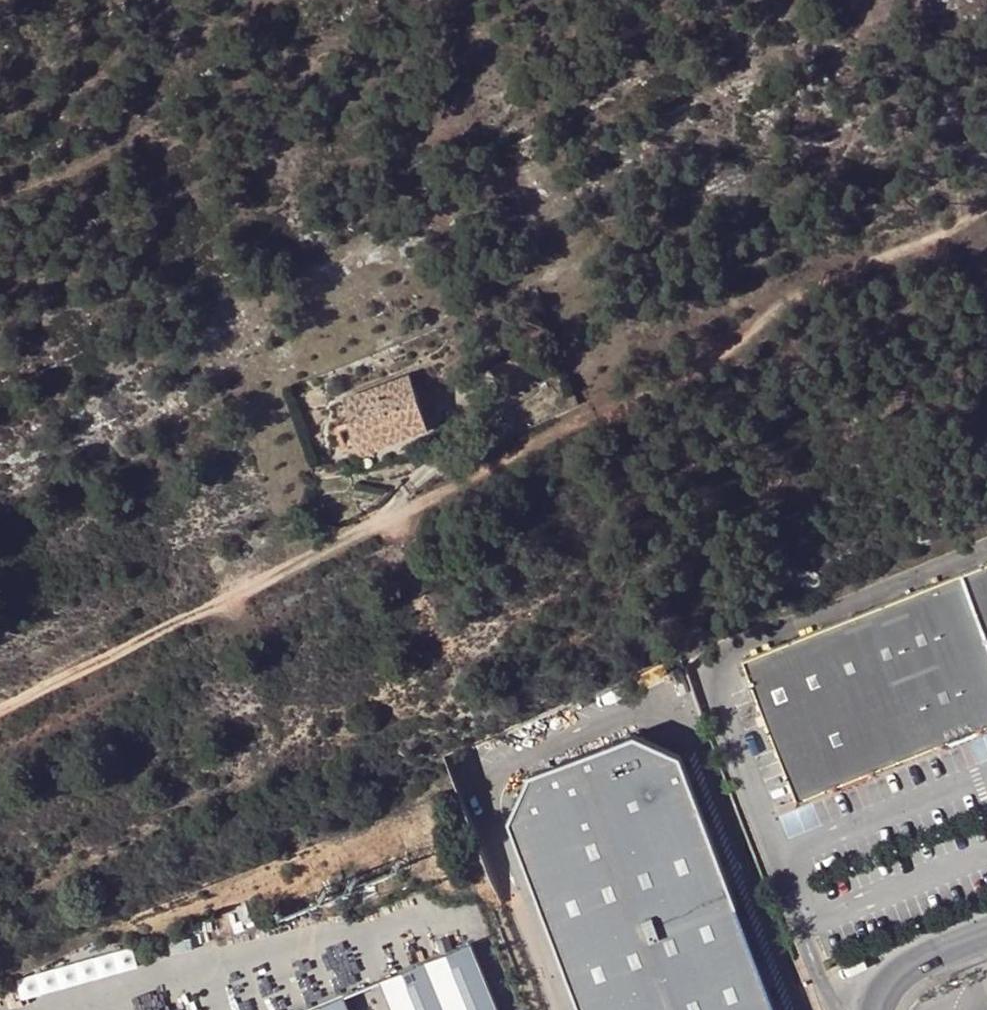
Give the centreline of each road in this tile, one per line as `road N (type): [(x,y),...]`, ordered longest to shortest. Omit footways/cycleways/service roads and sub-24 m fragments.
road 1 (track): [(986,209),(890,254),(732,352),(0,712)]
road 2 (unclassified): [(871,1009),(890,981),(986,939)]

